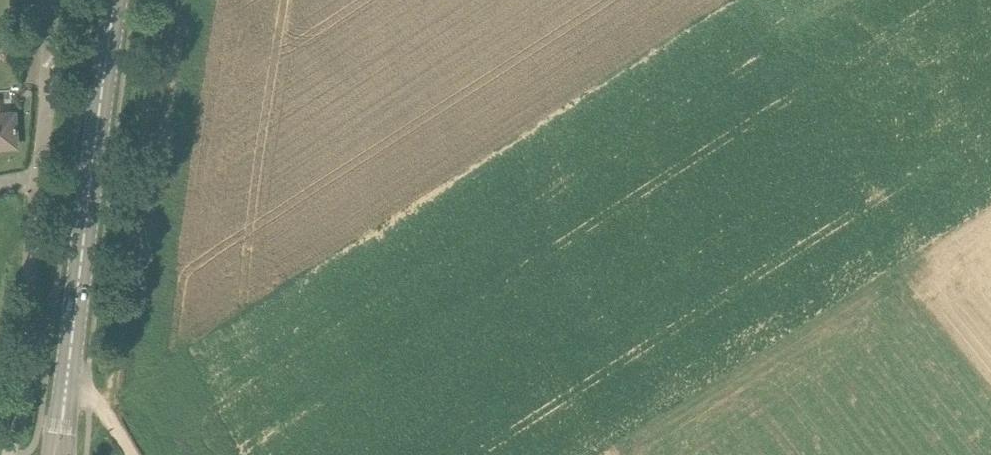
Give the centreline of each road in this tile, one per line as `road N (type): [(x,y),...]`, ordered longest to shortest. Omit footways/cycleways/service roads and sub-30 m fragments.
road 1 (unclassified): [(9,454),(32,330),(48,0)]
road 2 (tertiary): [(68,390),(117,0)]

